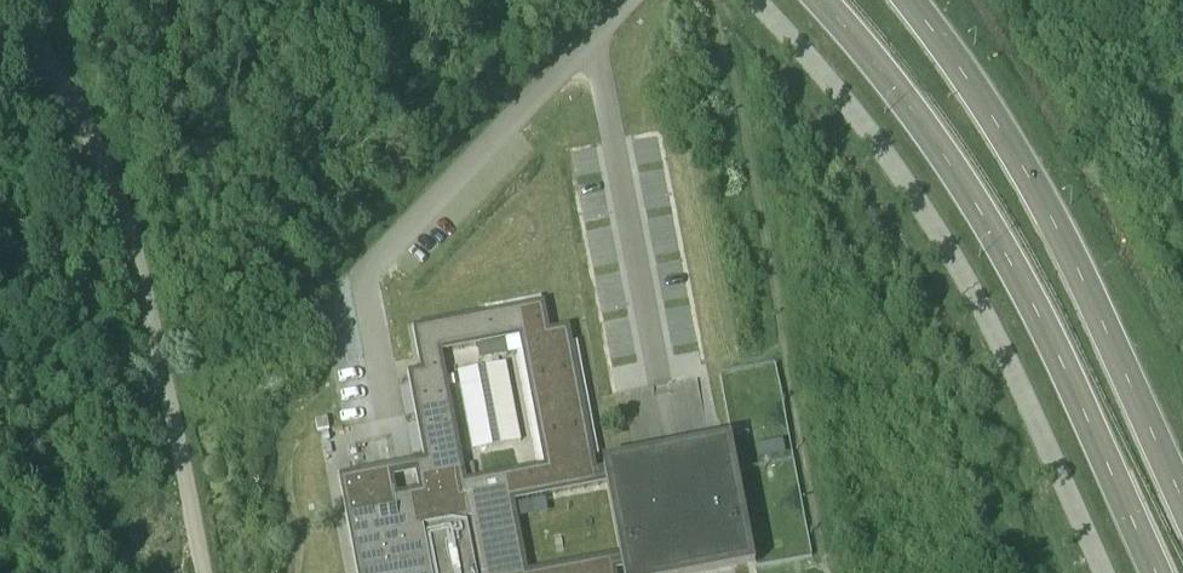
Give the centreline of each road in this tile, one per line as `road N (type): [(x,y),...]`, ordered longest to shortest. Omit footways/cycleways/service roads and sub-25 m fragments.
road 1 (unclassified): [(1099,572),(938,238),(854,115),(750,0)]
road 2 (primary): [(818,0),(977,213),(1156,572)]
road 3 (unclassified): [(200,572),(156,335),(111,184),(15,0)]
road 4 (track): [(829,572),(716,0)]
road 5 (primary): [(1182,500),(1019,158),(911,0)]

